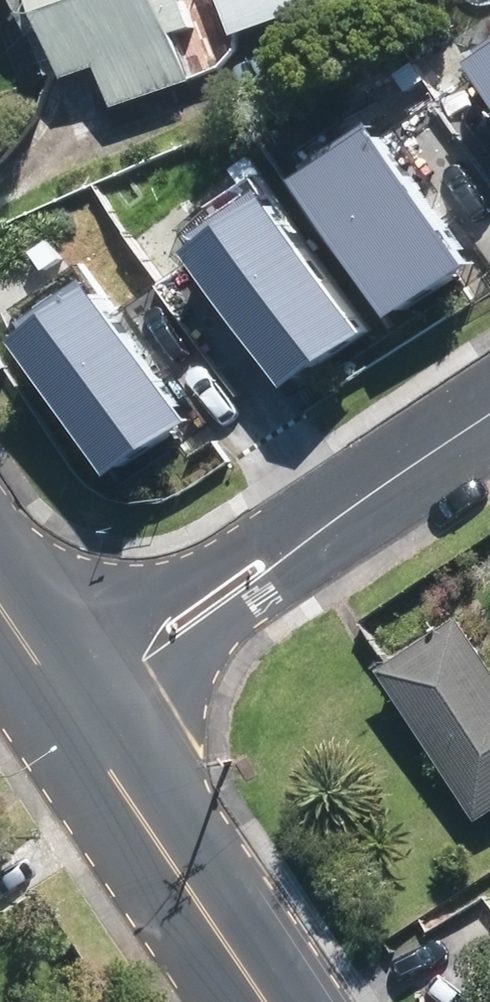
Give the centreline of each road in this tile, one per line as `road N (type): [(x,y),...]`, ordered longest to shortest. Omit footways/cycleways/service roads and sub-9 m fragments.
road 1 (residential): [(359,504),(96,755)]
road 2 (residential): [(25,643),(359,504)]
road 3 (secondary): [(96,755),(261,1001)]
road 4 (residential): [(489,417),(359,504)]
road 5 (secondary): [(25,643),(96,755)]

